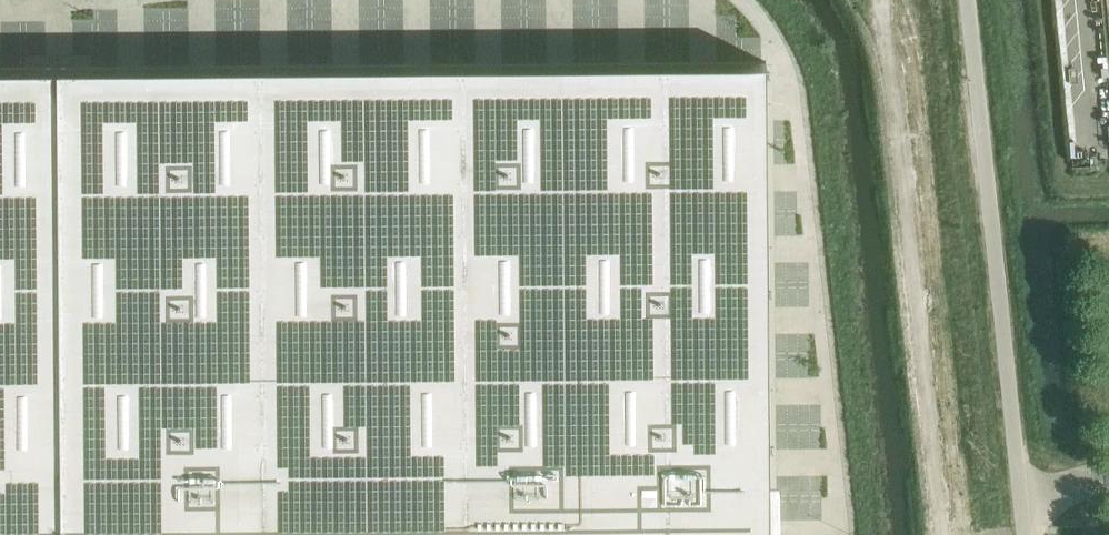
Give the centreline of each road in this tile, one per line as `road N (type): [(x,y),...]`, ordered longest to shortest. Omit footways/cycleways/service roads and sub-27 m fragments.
road 1 (tertiary): [(872,0),(886,49),(947,534)]
road 2 (tertiary): [(988,534),(920,0)]
road 3 (tertiary): [(1026,534),(968,0)]

